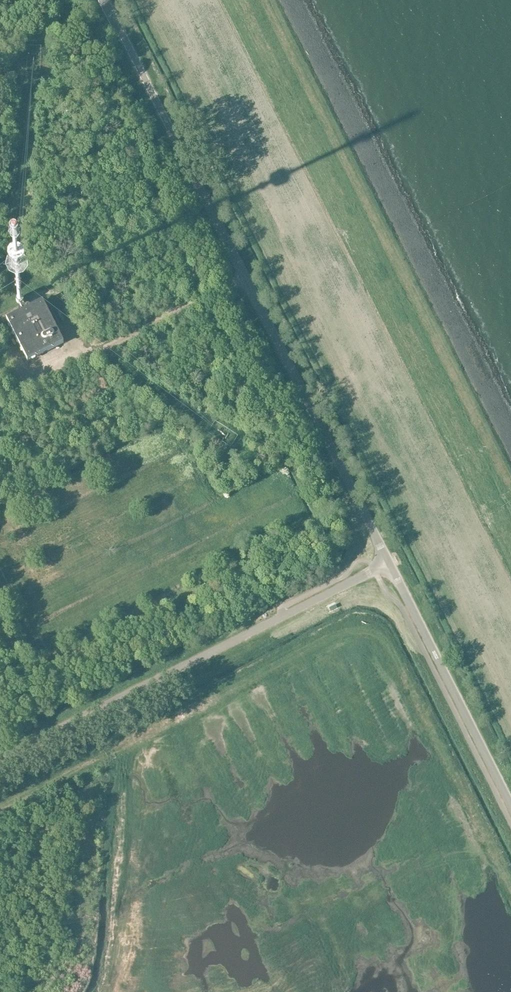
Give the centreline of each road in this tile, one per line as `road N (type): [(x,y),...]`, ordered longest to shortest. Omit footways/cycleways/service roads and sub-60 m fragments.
road 1 (tertiary): [(389,563),(105,0)]
road 2 (unclassified): [(0,758),(389,563)]
road 3 (tertiary): [(510,806),(389,563)]

